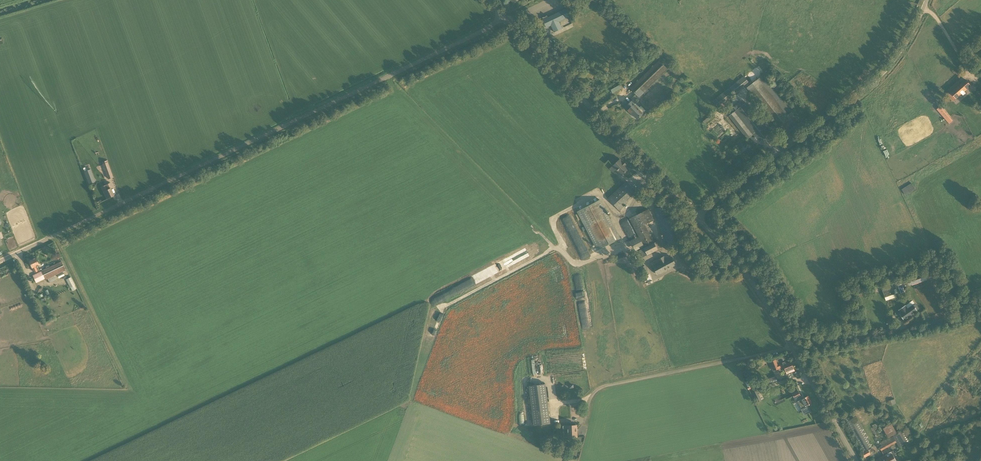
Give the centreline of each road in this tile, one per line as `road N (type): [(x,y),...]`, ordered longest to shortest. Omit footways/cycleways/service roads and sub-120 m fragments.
road 1 (unclassified): [(502,9),(486,27),(0,261)]
road 2 (unclassified): [(696,215),(876,73),(922,0)]
road 3 (unclassified): [(696,215),(502,9)]
road 4 (unclassified): [(602,383),(793,348)]
road 5 (unclassified): [(793,348),(756,284),(696,215)]
road 6 (unclassified): [(857,460),(793,348)]

